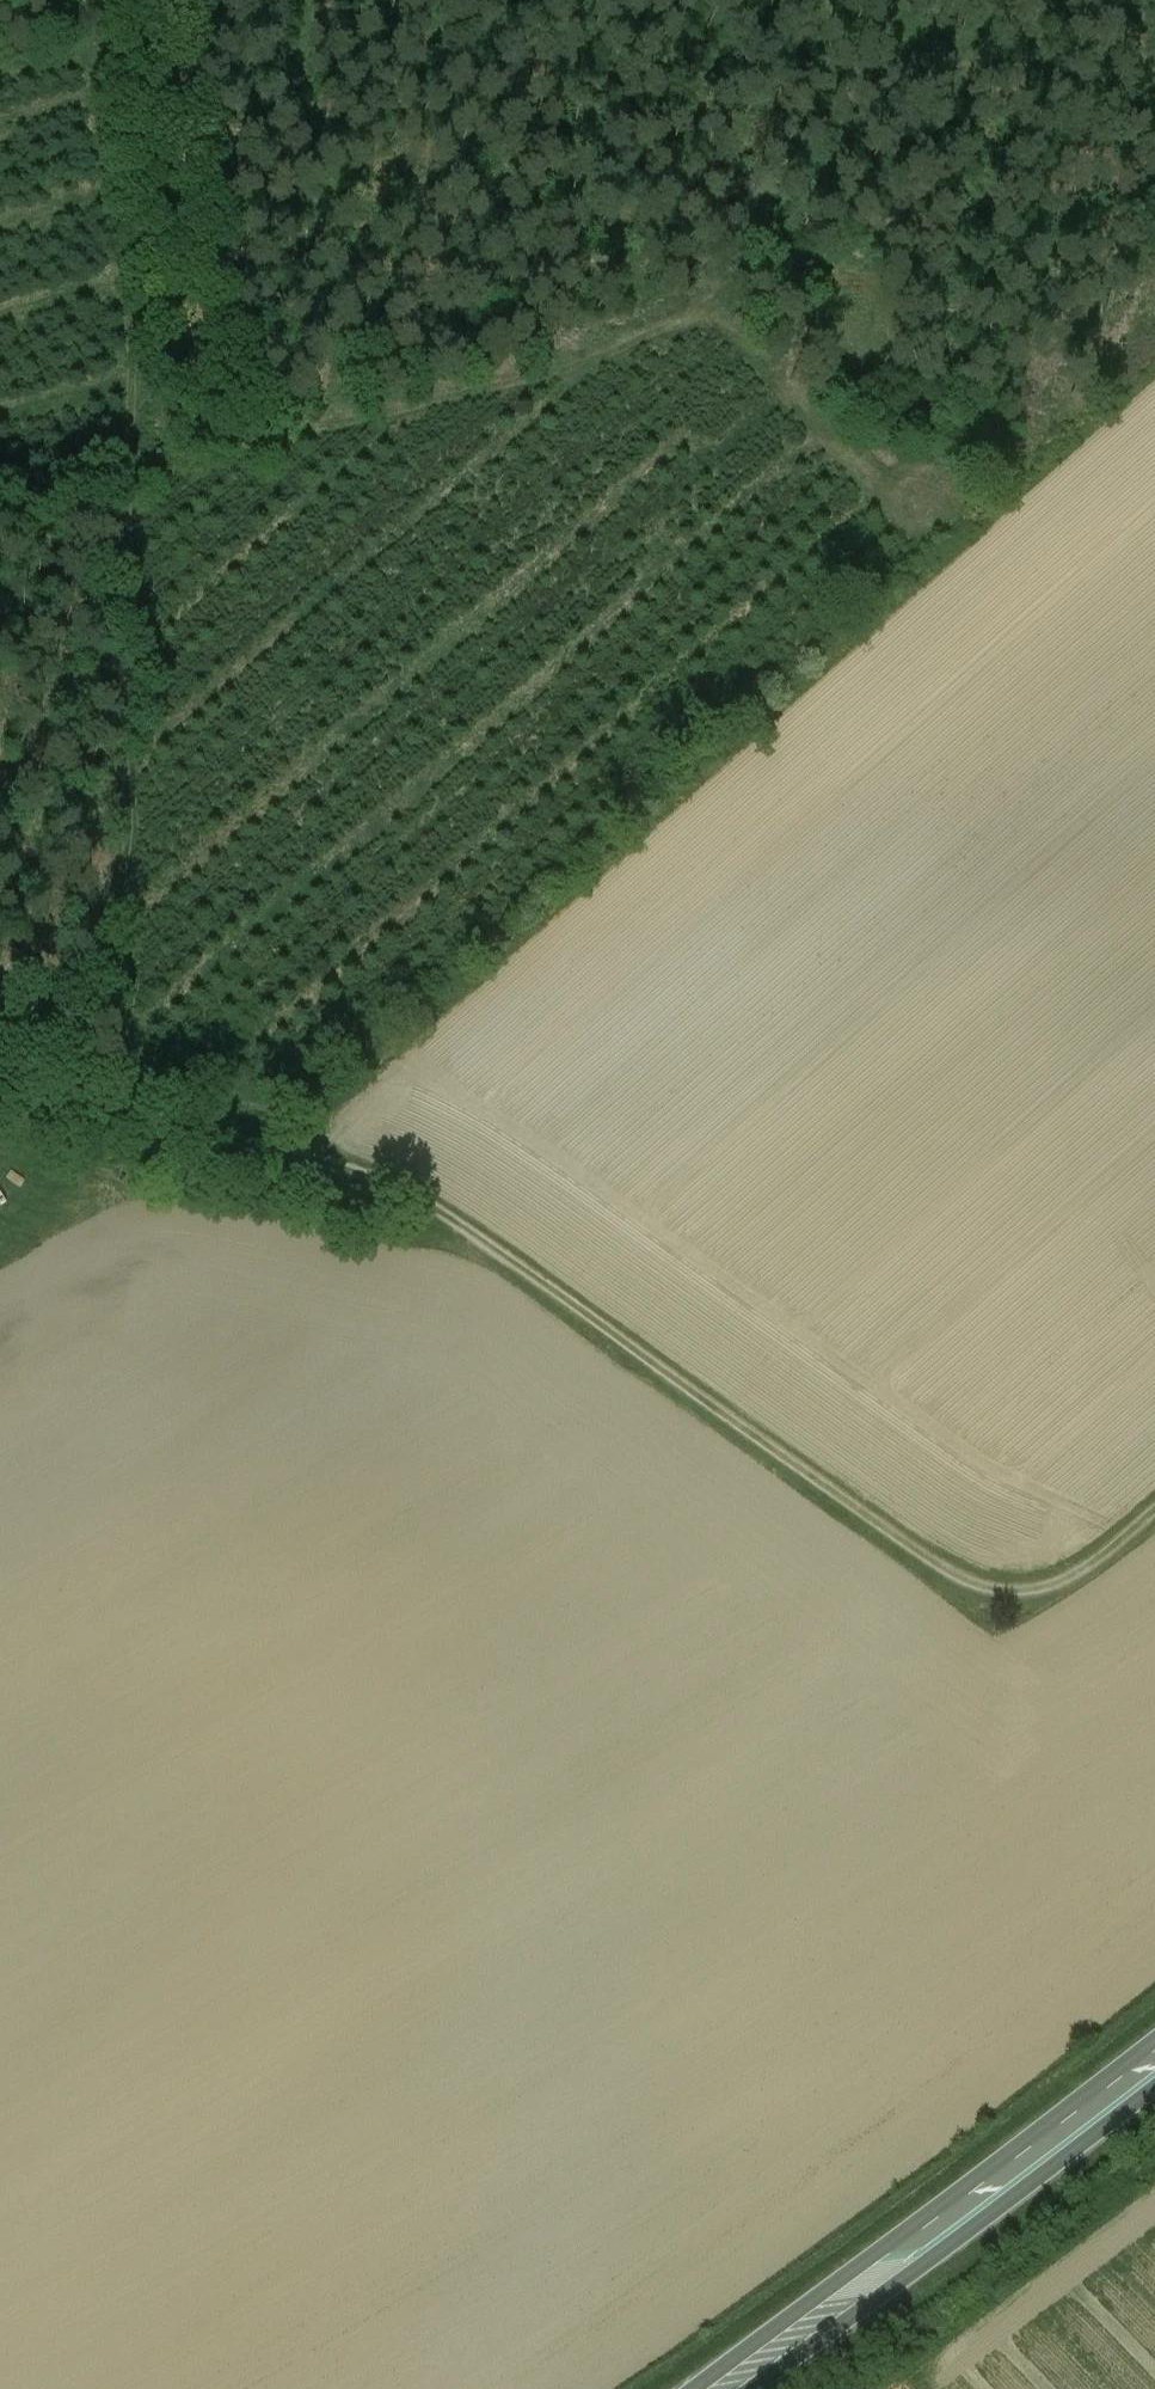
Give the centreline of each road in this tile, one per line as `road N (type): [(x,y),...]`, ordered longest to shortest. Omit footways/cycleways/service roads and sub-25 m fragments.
road 1 (track): [(345,1179),(424,1209),(983,1595),(1025,1601),(1064,1587),(1154,1508)]
road 2 (trunk): [(1154,2049),(706,2388)]
road 3 (trunk): [(748,2388),(977,2224),(1154,2082)]

